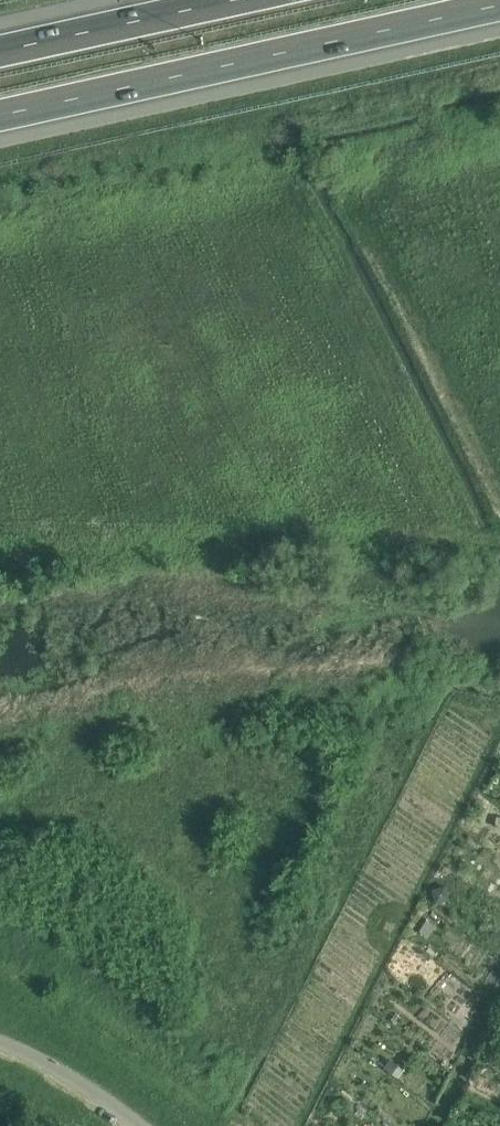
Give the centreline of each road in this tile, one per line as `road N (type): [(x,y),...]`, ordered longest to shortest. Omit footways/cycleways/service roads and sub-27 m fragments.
road 1 (motorway): [(0,112),(499,4)]
road 2 (motorway): [(224,0),(0,49)]
road 3 (unclassified): [(131,1125),(69,1075),(0,1040)]
road 4 (track): [(427,1125),(499,995)]

